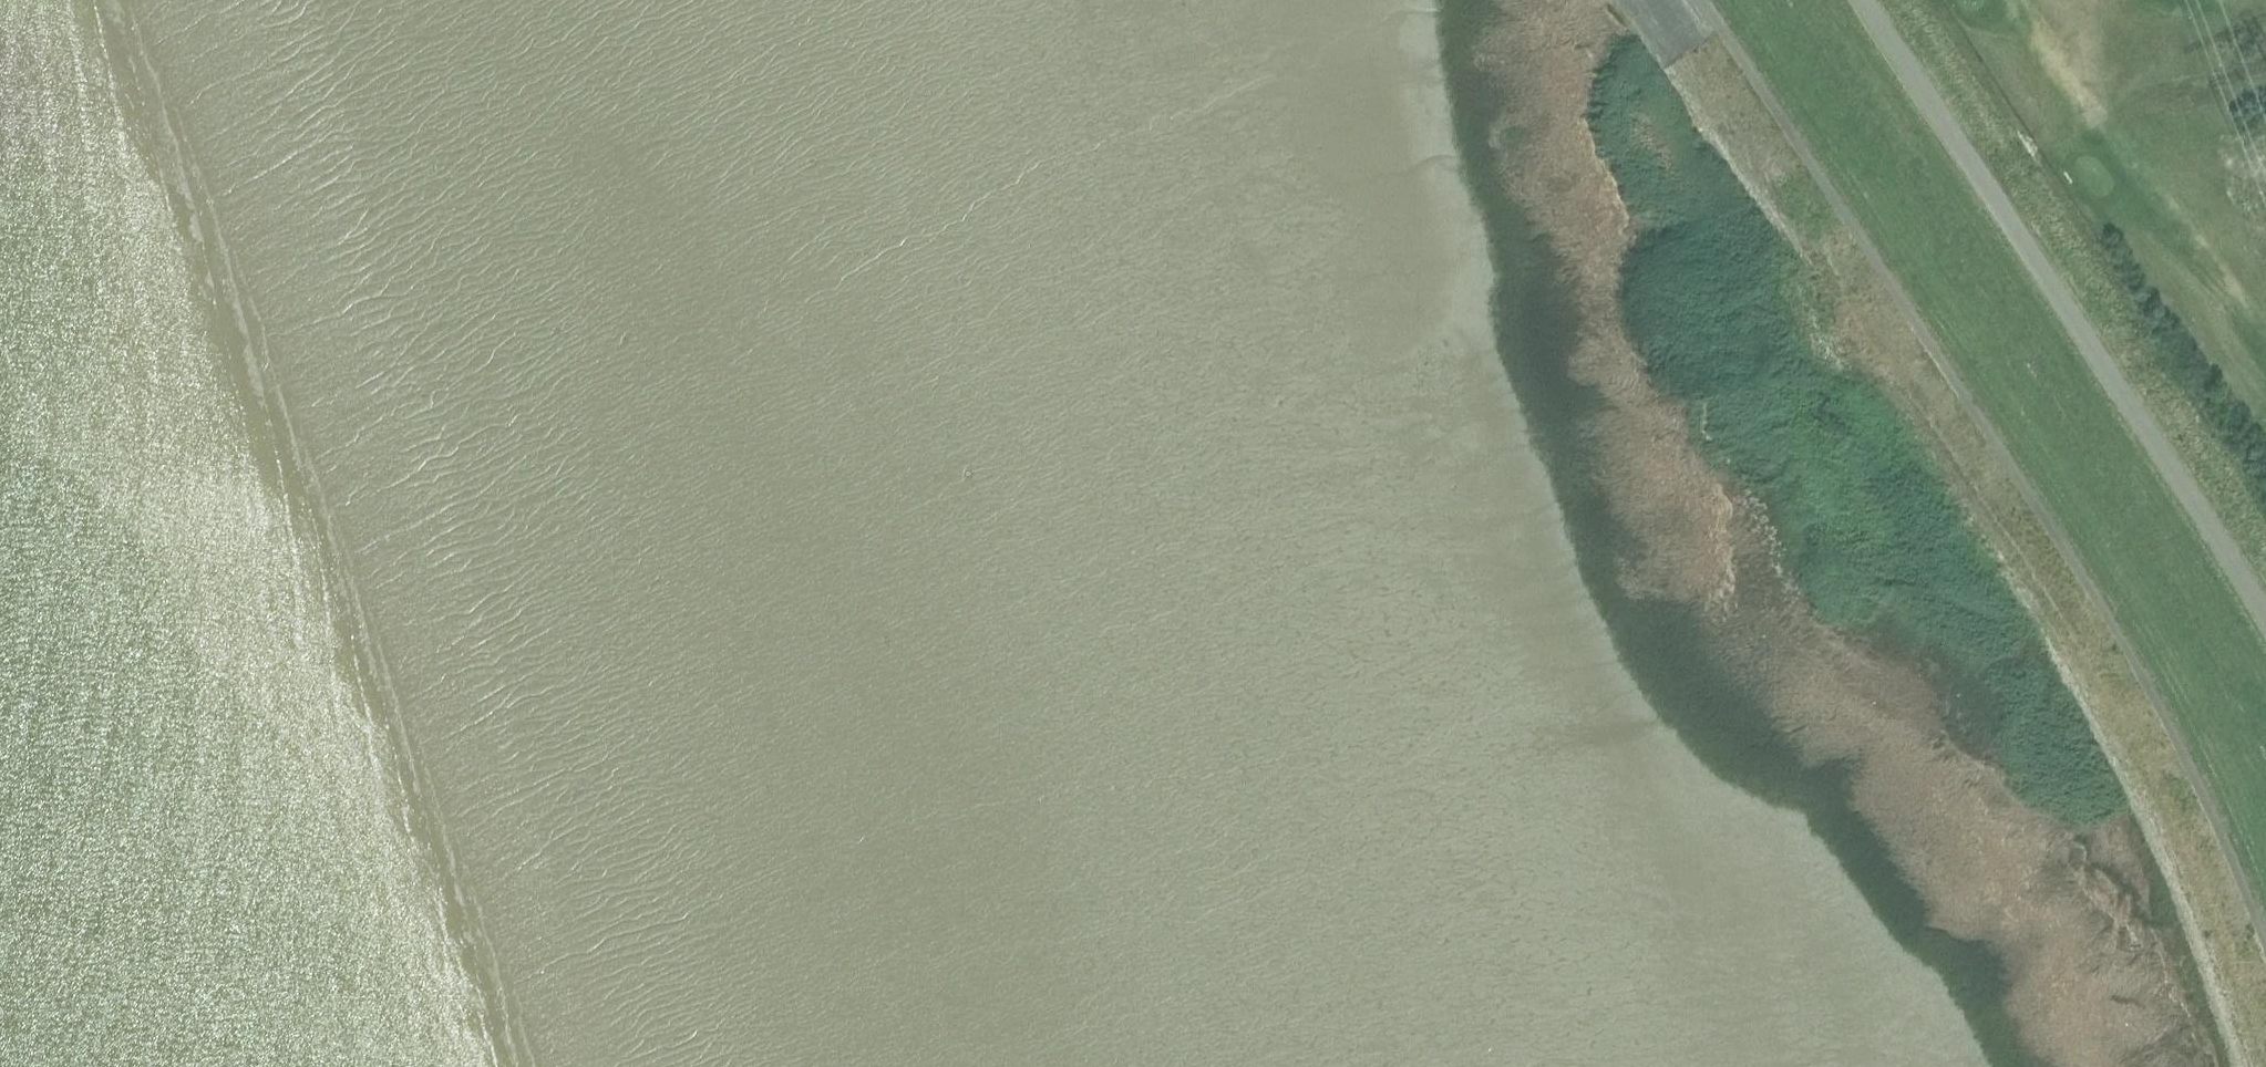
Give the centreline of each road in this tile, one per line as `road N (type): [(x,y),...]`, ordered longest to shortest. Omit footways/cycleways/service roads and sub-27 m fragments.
road 1 (unclassified): [(2265,630),(1859,0)]

